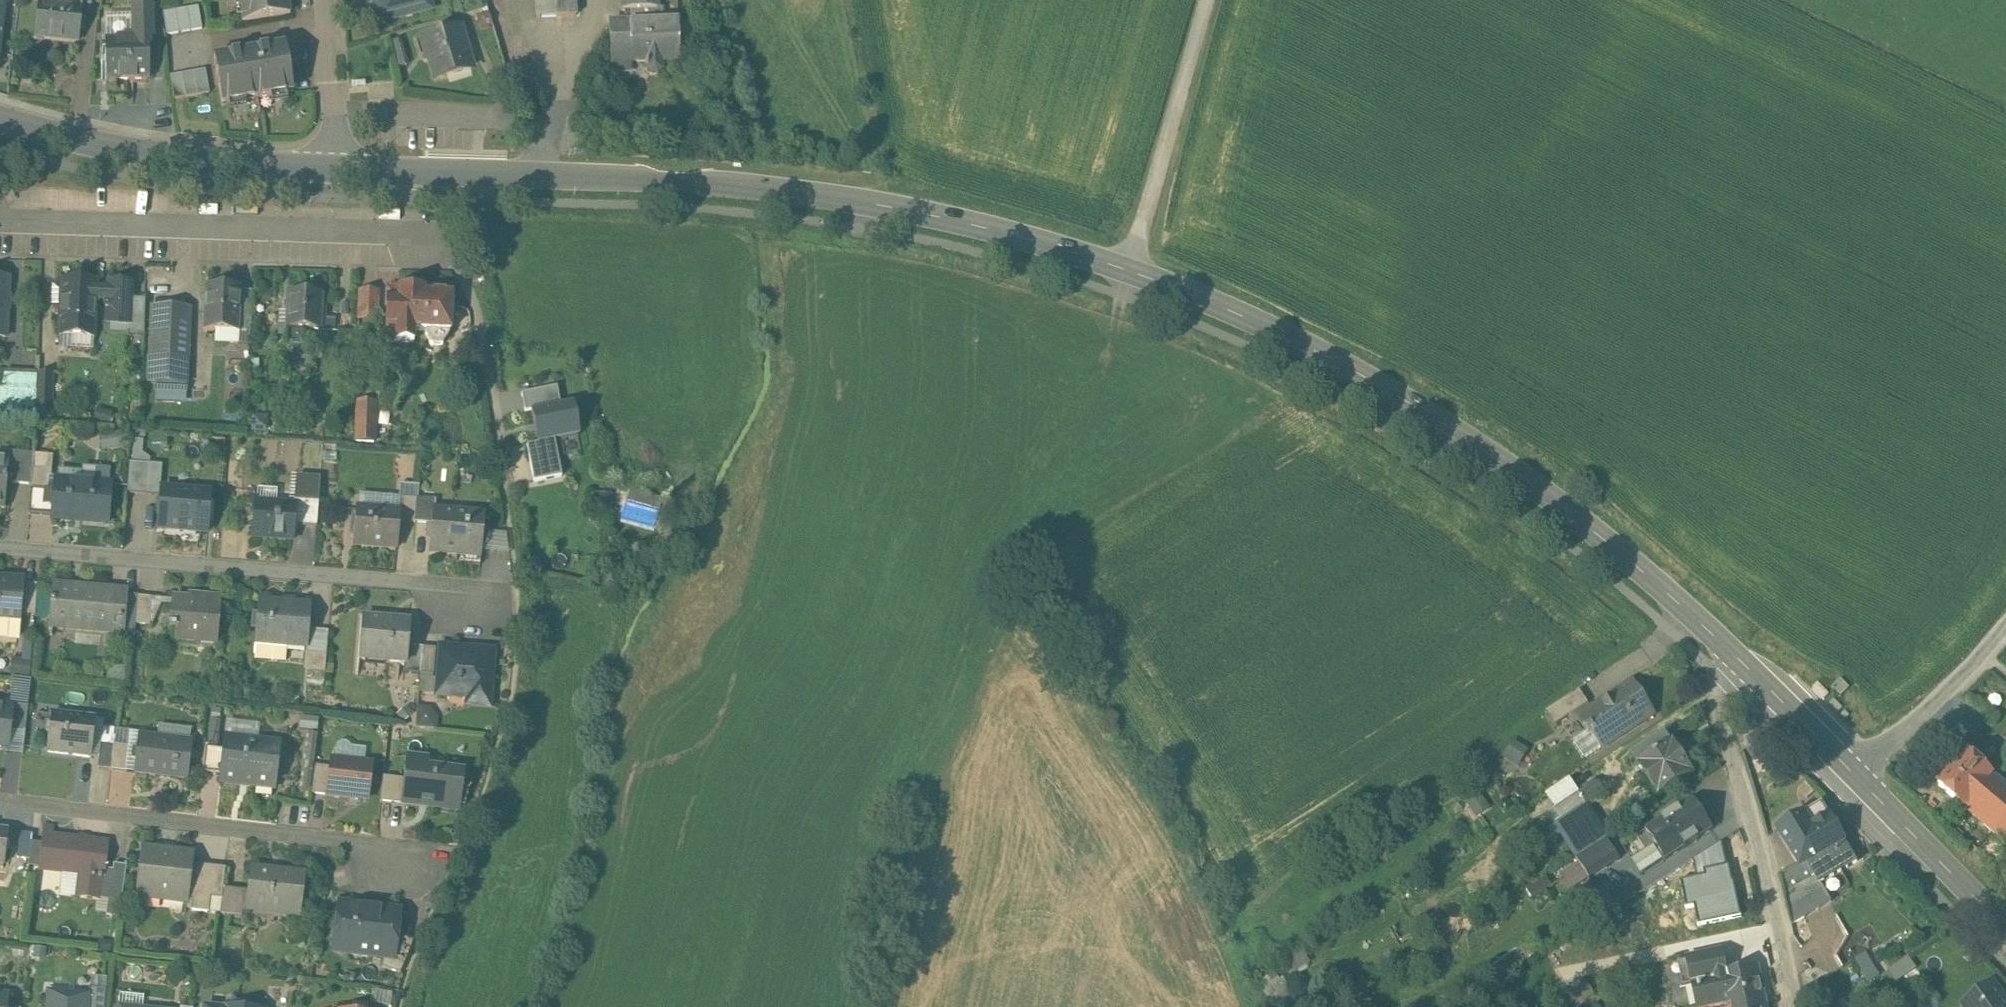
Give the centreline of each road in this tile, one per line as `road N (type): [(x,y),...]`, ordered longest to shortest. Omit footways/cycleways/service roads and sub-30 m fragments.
road 1 (secondary): [(339,169),(705,182),(861,201),(1130,271),(1315,349),(1479,445),(1579,517),(1735,654)]
road 2 (residential): [(0,547),(410,580),(468,609)]
road 3 (residential): [(436,233),(0,221)]
road 4 (residential): [(401,872),(335,839),(0,801)]
road 5 (residential): [(1735,654),(1723,710),(1794,1006)]
road 6 (secondary): [(0,117),(183,157),(339,169)]
road 7 (secondary): [(1859,778),(2005,930)]
road 8 (residential): [(2005,631),(1859,778)]
road 9 (secondary): [(1735,654),(1859,778)]
road 10 (residential): [(327,0),(339,169)]

